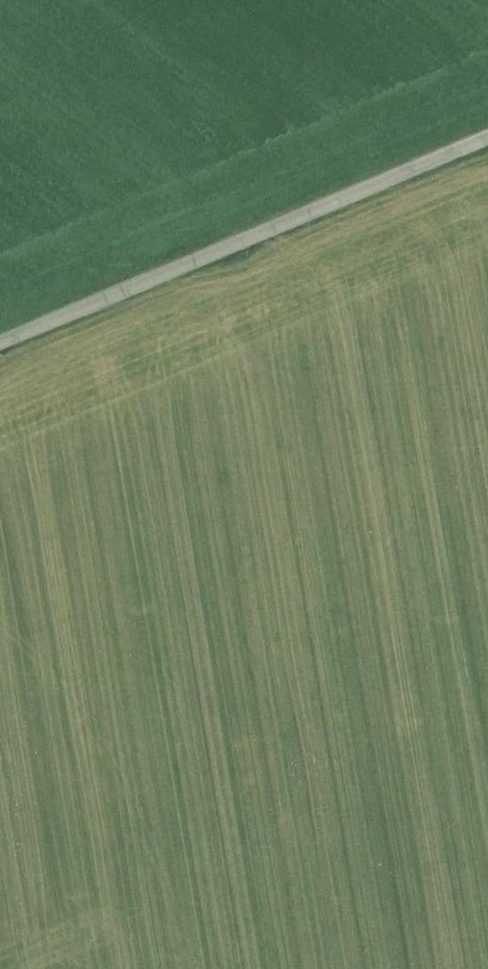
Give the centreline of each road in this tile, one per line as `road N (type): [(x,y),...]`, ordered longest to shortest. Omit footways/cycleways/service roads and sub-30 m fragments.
road 1 (unclassified): [(0,341),(487,135)]

